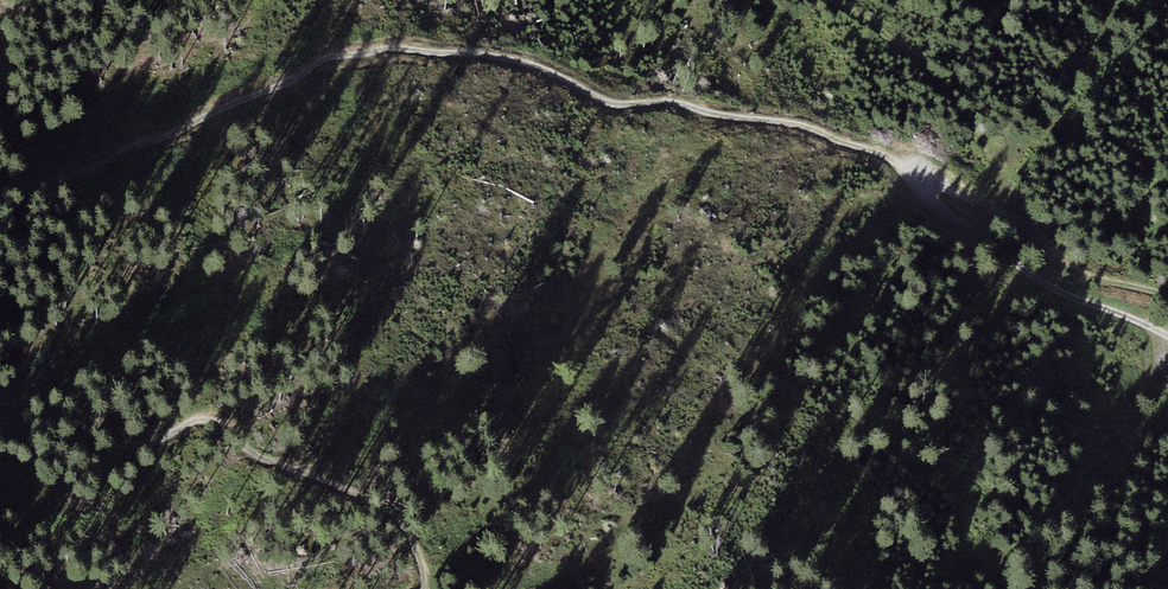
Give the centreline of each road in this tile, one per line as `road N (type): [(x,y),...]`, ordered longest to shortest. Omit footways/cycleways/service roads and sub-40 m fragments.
road 1 (track): [(927,189),(891,158),(800,126),(677,103),(609,104),(550,72),(477,54),(385,50),(328,57),(284,85),(71,178),(0,193)]
road 2 (track): [(0,400),(131,444),(218,419),(254,455),(382,507),(422,564),(424,588)]
road 3 (track): [(927,189),(950,219),(1057,291),(1167,338)]
road 4 (track): [(1167,296),(1086,279),(1024,228),(953,192),(927,189)]

